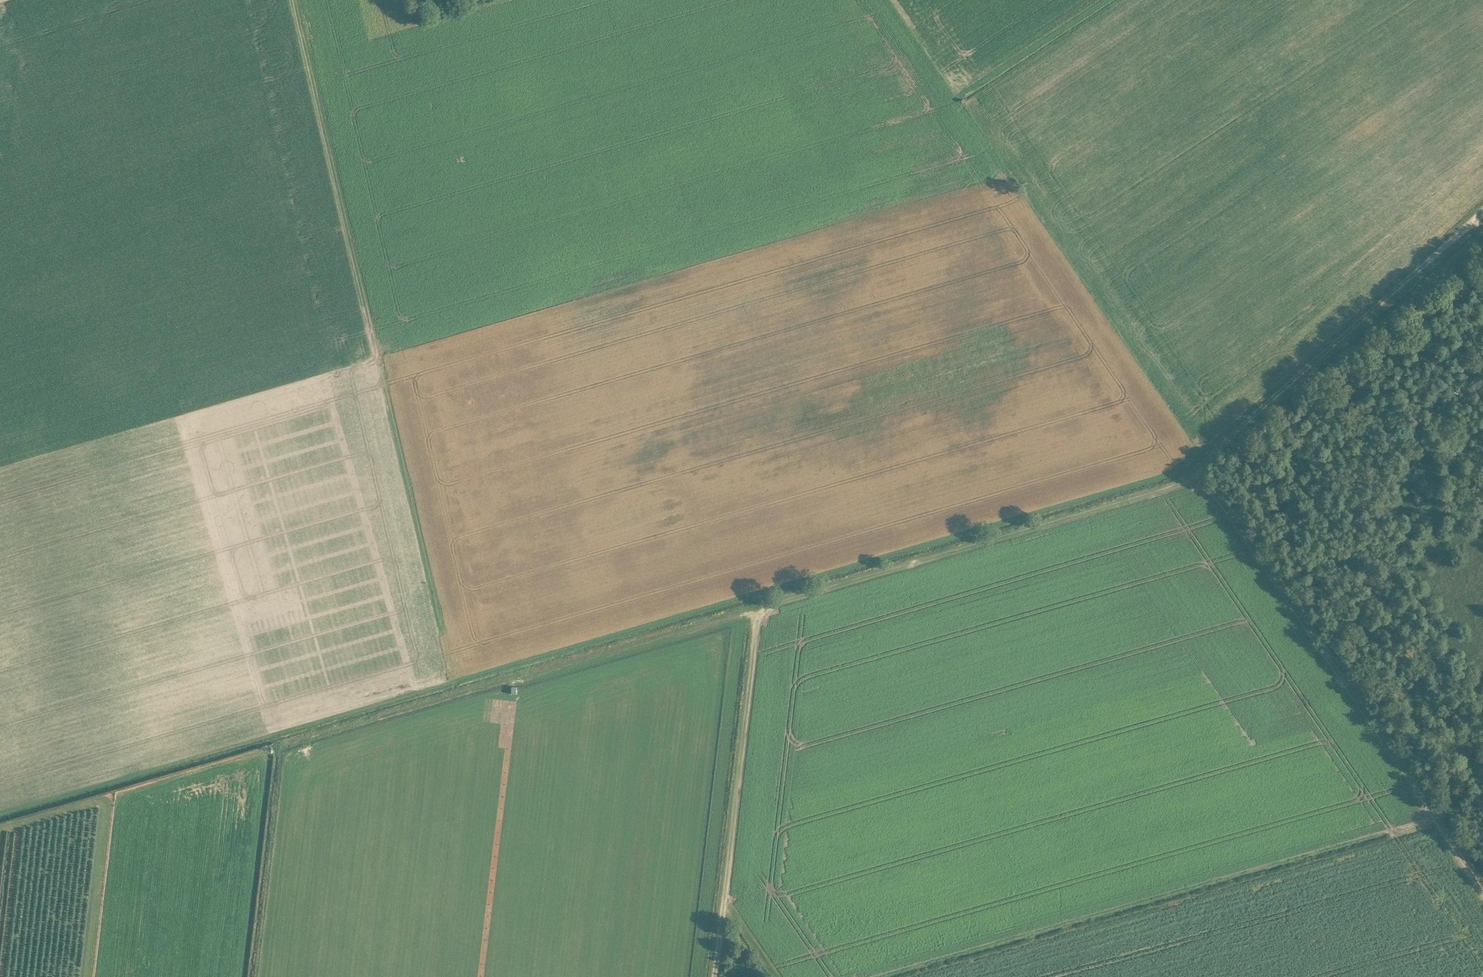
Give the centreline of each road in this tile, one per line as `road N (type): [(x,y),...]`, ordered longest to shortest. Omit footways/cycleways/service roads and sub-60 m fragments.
road 1 (track): [(1303,377),(1200,478),(758,613),(712,976)]
road 2 (track): [(1482,213),(1303,377)]

